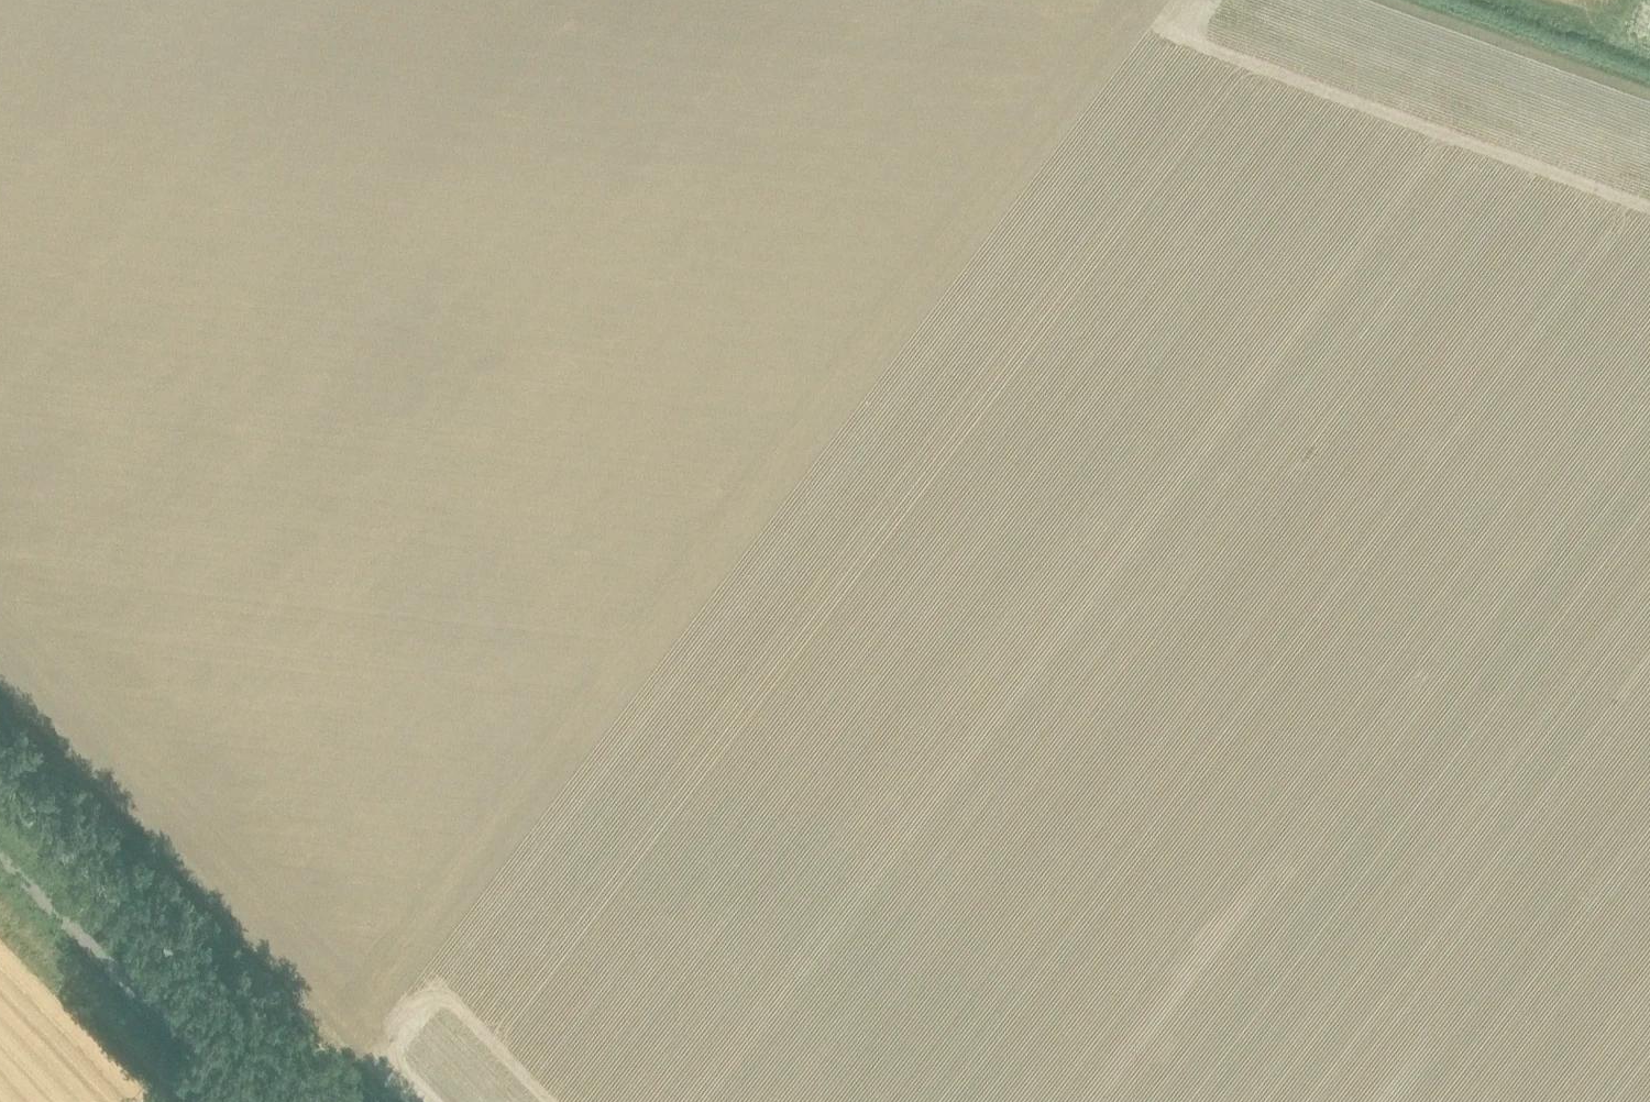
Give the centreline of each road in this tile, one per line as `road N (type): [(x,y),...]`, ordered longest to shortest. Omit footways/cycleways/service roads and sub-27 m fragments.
road 1 (unclassified): [(312,1101),(0,779)]

